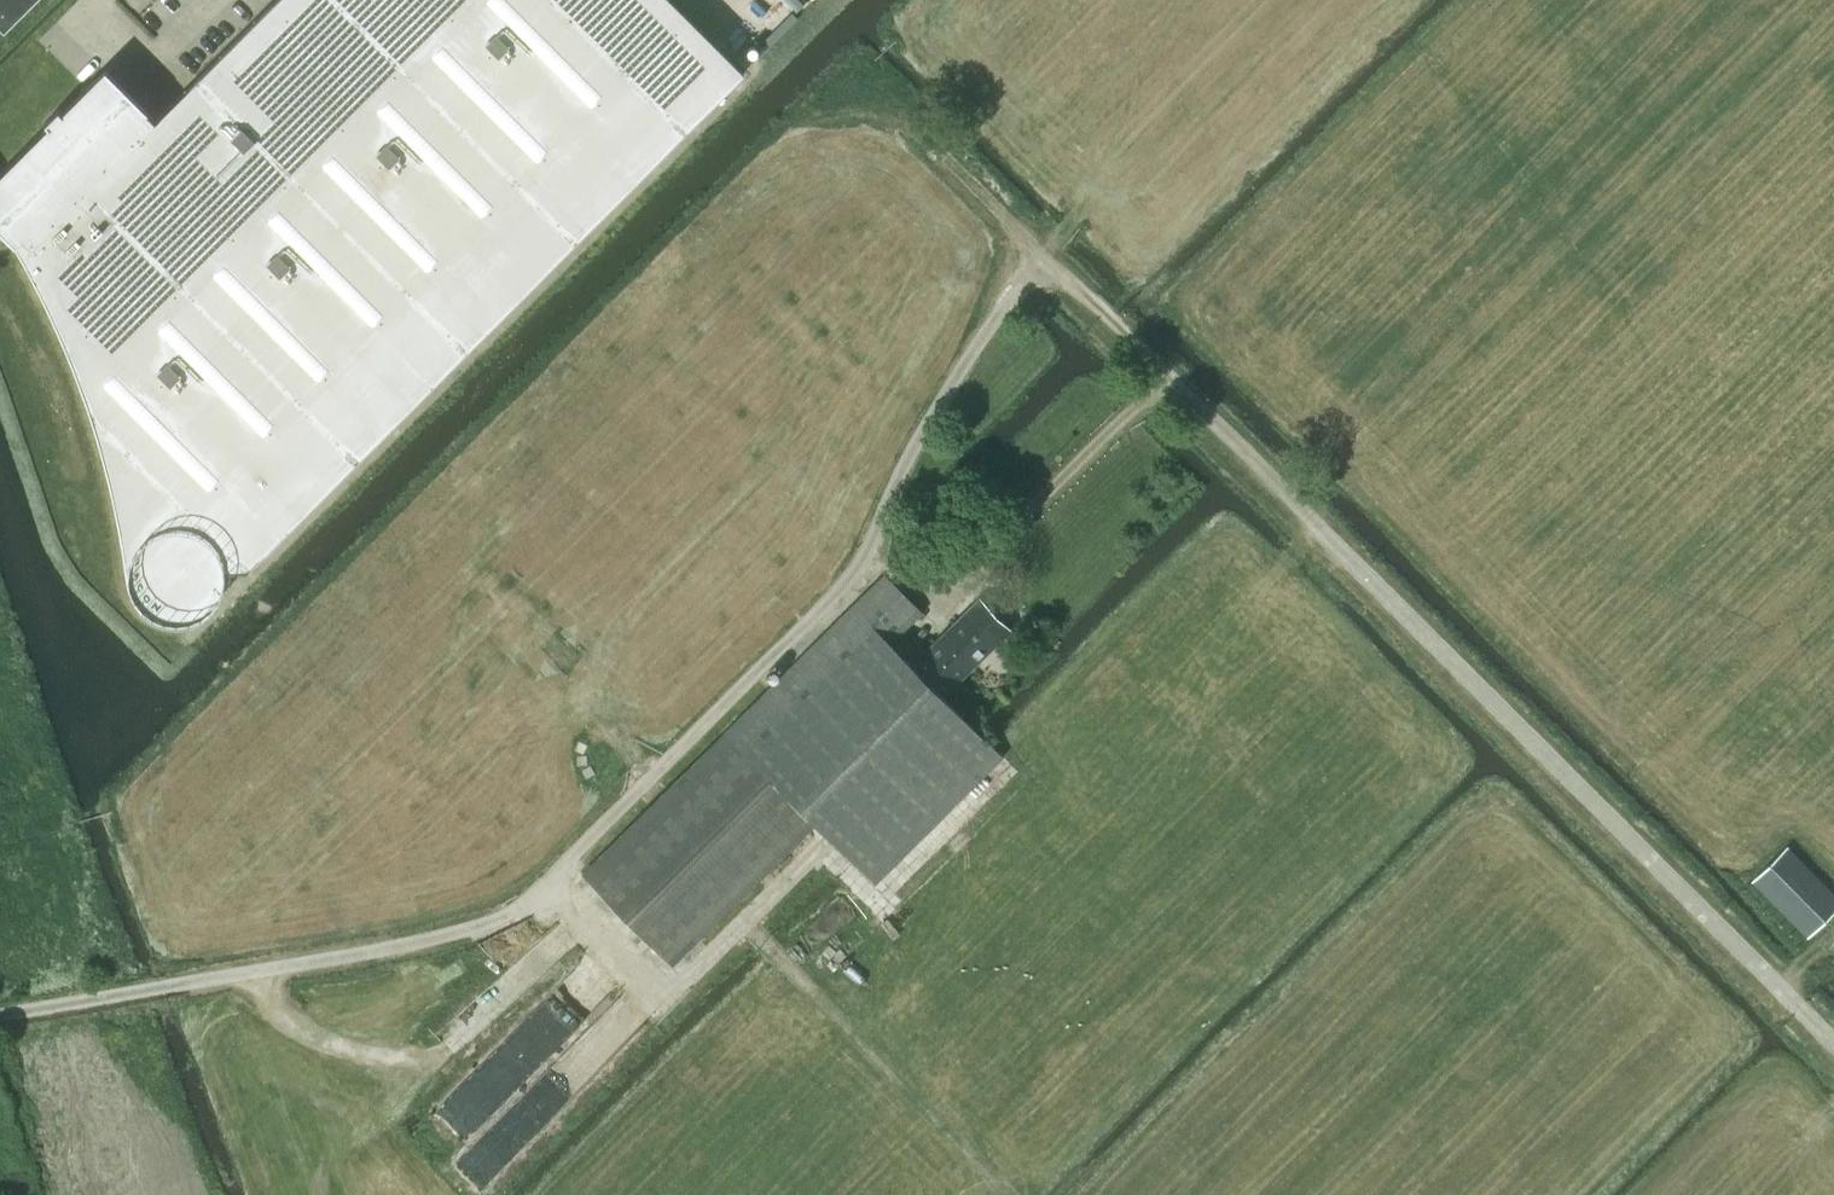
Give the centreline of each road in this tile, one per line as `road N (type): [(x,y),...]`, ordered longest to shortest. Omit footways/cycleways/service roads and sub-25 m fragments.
road 1 (track): [(0,1012),(314,960),(501,917),(845,580),(936,410),(1046,257)]
road 2 (unclassified): [(1833,1043),(1107,318)]
road 3 (track): [(1107,318),(904,118)]

